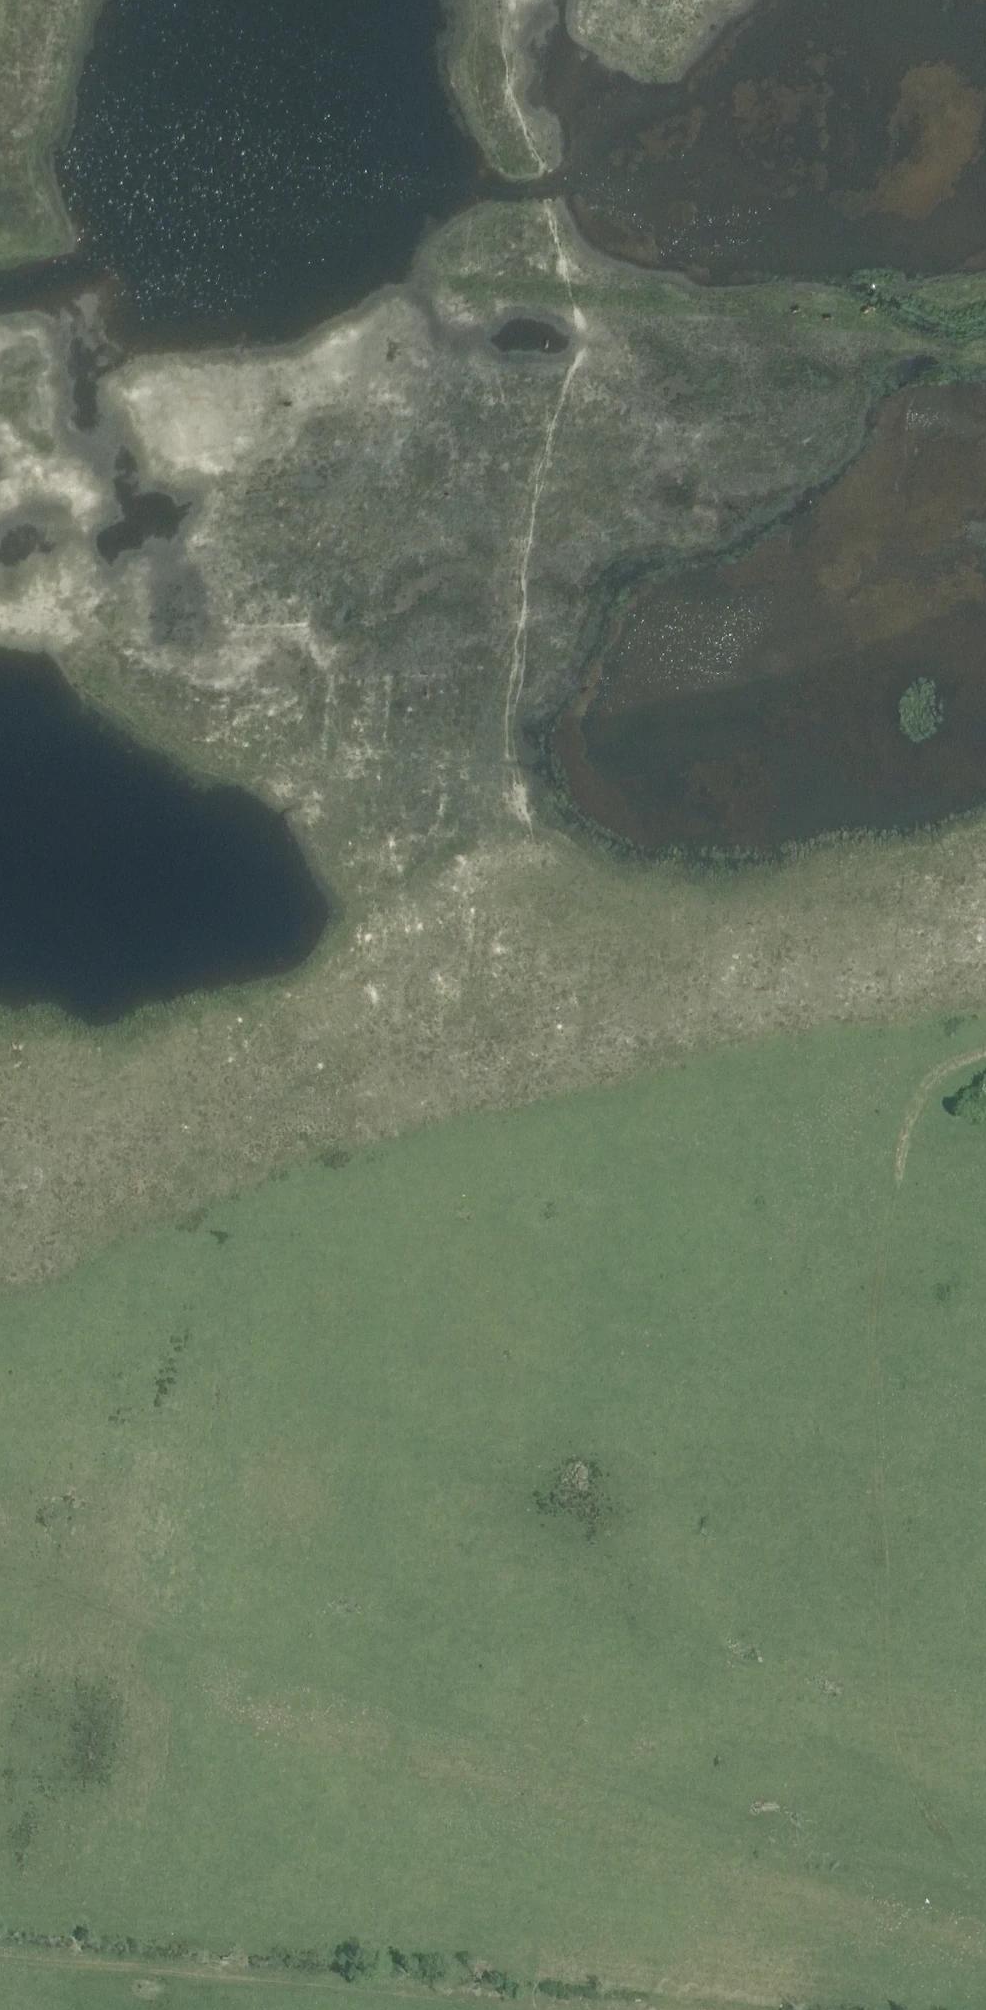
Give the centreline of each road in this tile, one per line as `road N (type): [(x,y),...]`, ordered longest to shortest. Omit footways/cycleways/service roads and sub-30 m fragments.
road 1 (track): [(0,1951),(598,2009)]

